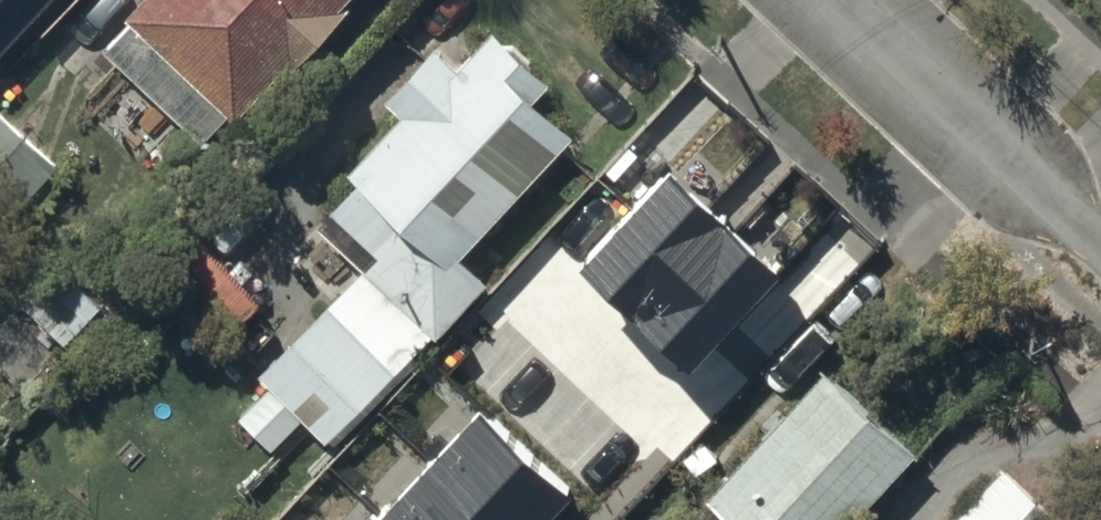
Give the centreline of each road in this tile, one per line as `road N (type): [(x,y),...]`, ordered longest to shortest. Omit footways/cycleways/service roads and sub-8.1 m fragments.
road 1 (residential): [(1100,247),(832,0)]

